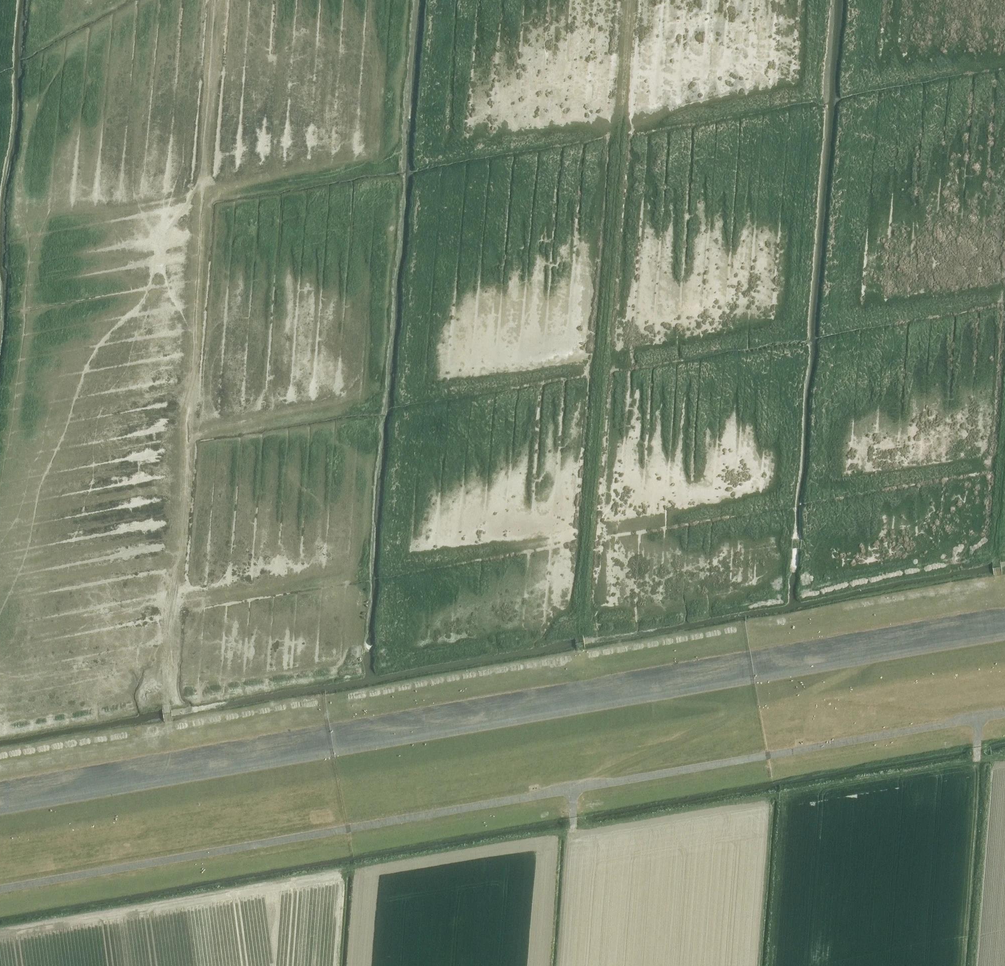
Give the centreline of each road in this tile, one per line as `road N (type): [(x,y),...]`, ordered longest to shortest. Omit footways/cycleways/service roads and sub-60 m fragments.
road 1 (track): [(0,809),(1004,634)]
road 2 (track): [(1004,704),(978,717),(802,698),(880,656)]
road 3 (track): [(647,697),(739,709),(578,786)]

